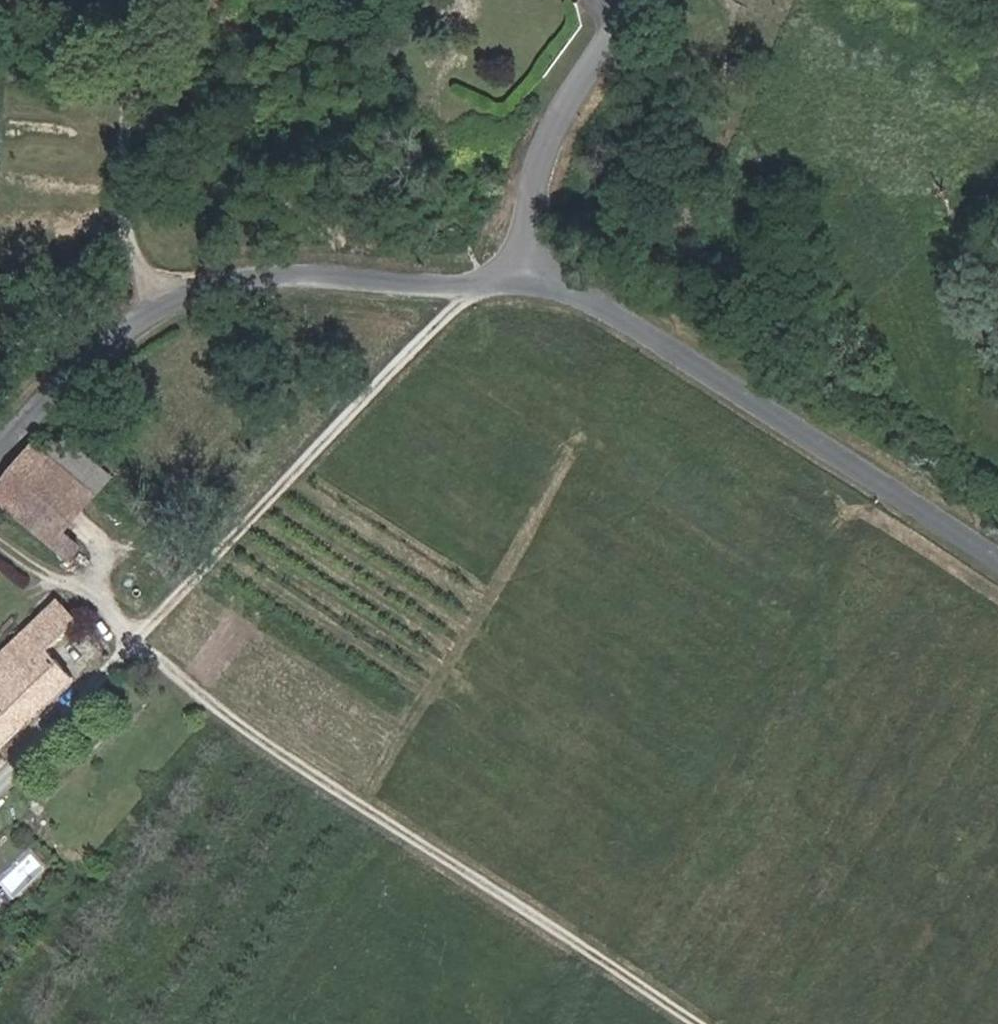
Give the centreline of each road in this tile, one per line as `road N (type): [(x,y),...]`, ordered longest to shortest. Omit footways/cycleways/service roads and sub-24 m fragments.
road 1 (track): [(0,535),(148,649),(710,1023)]
road 2 (track): [(0,782),(493,278)]
road 3 (unclassified): [(0,459),(80,368),(158,309),(239,279),(531,282)]
road 4 (unclassified): [(531,282),(609,300),(879,496),(997,571)]
road 5 (unclassified): [(531,282),(530,195),(559,124),(643,0)]

